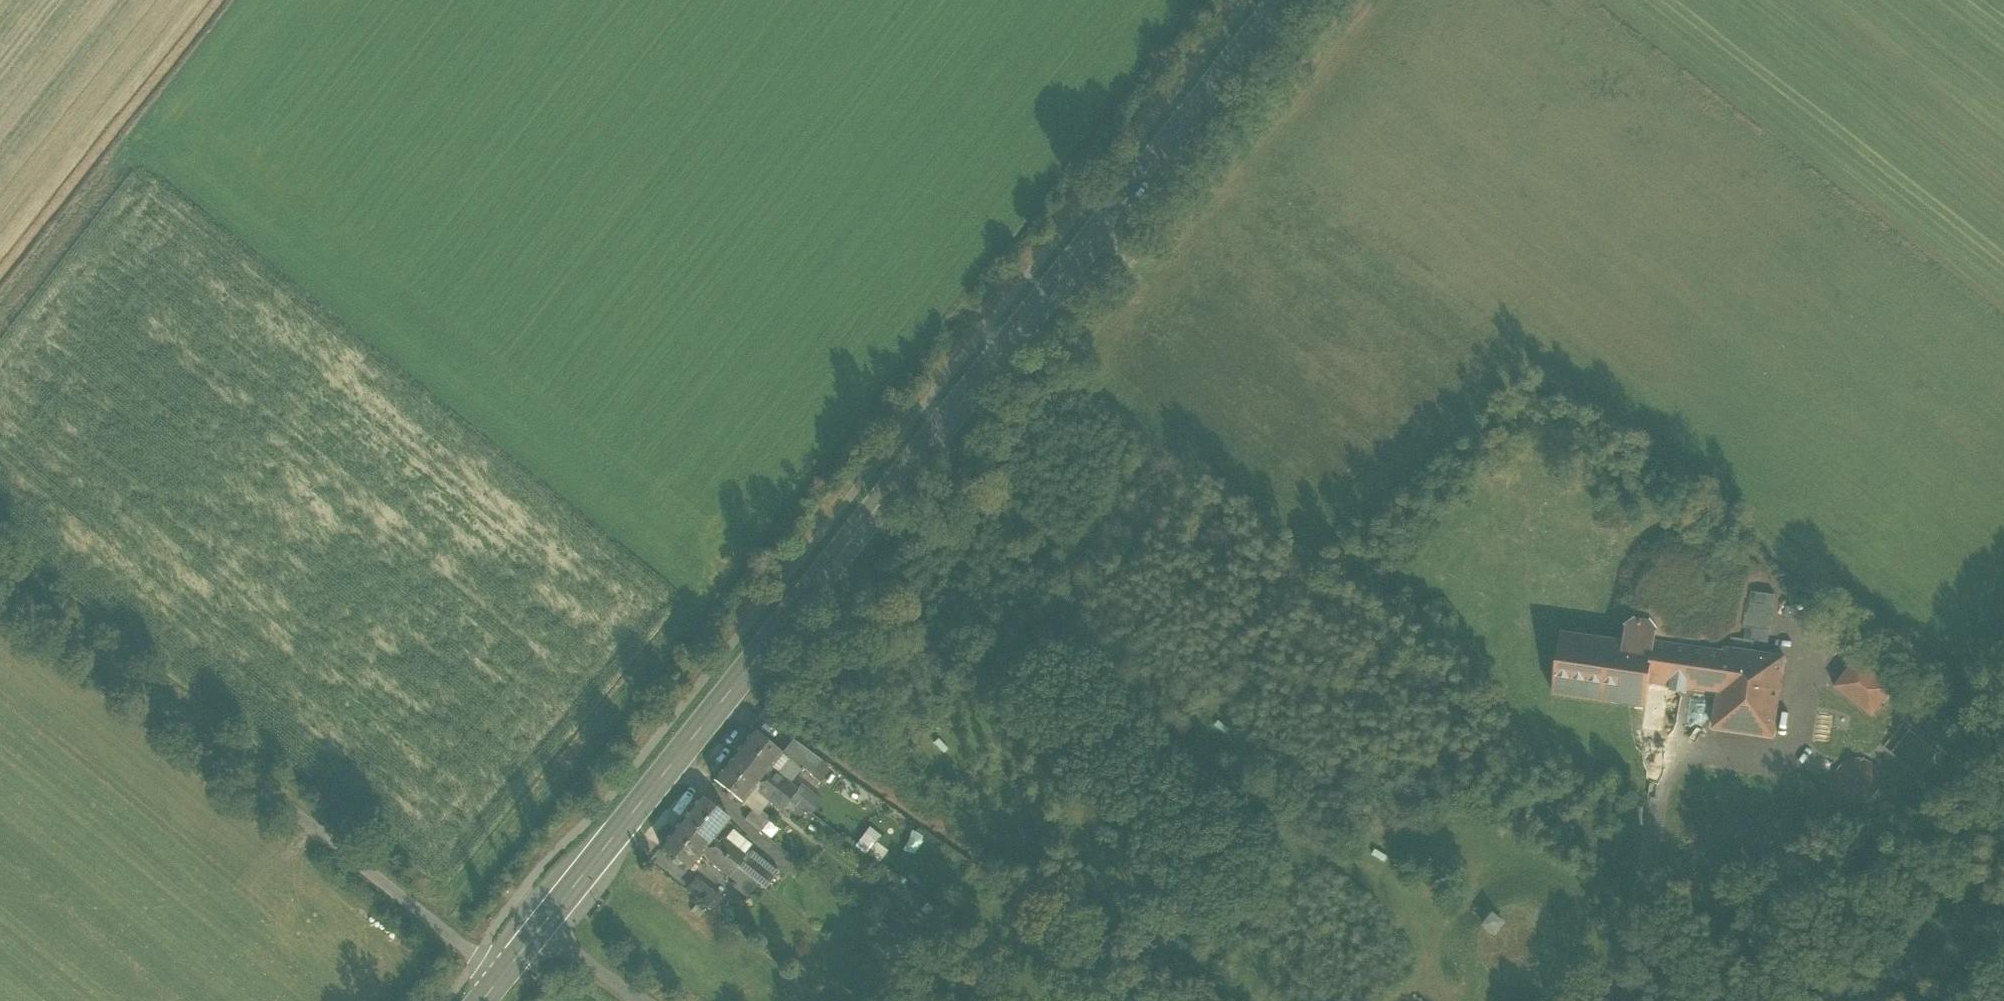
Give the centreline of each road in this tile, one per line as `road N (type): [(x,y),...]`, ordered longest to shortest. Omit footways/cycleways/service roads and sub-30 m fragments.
road 1 (primary): [(540,927),(1284,0)]
road 2 (track): [(0,576),(503,975)]
road 3 (residential): [(540,927),(644,1000)]

